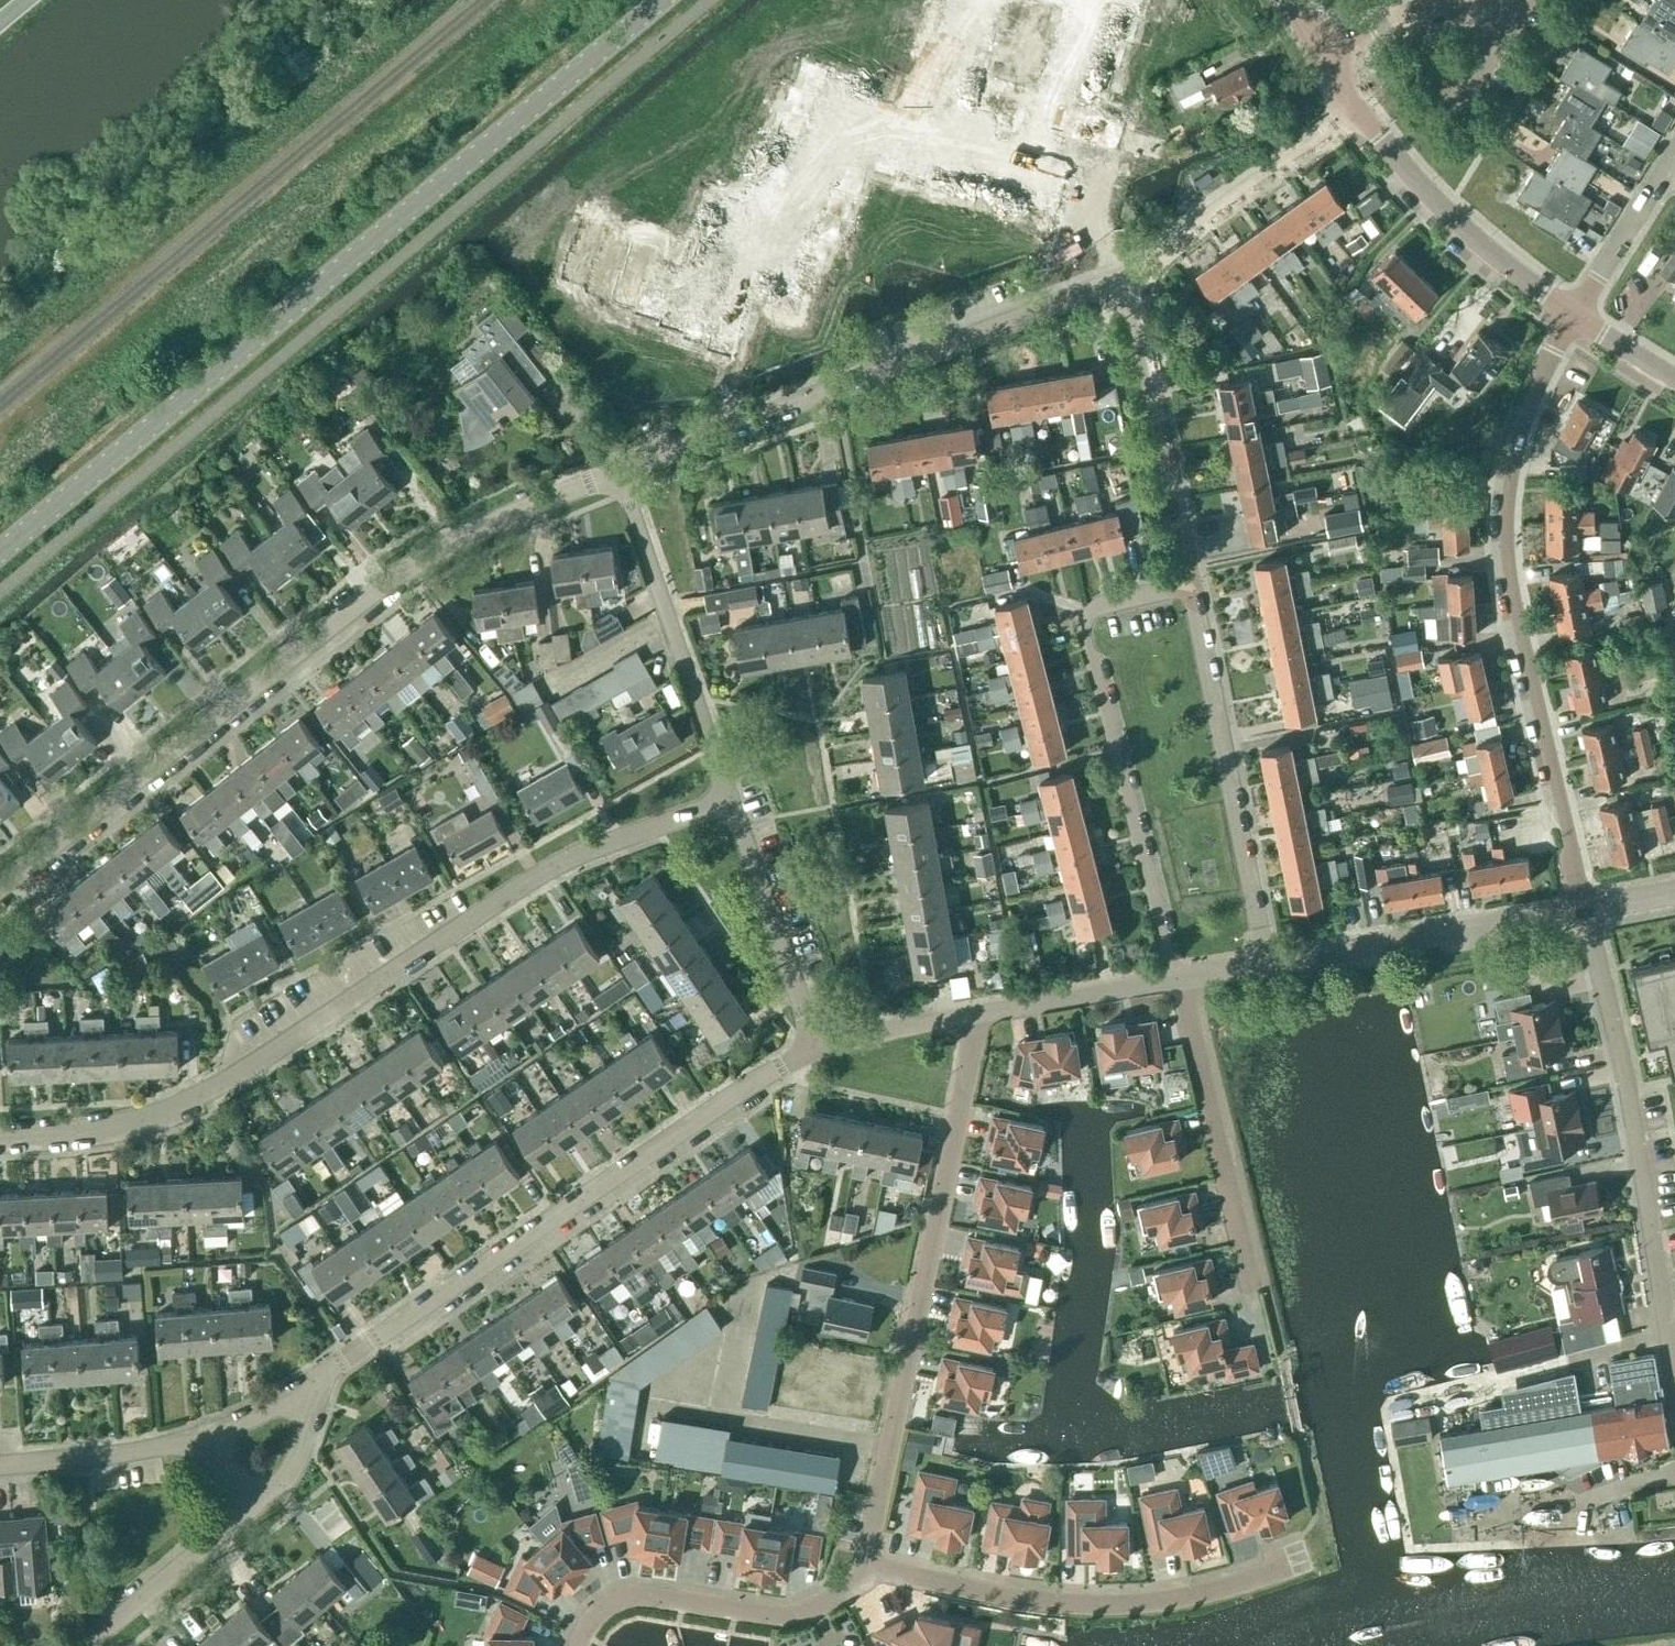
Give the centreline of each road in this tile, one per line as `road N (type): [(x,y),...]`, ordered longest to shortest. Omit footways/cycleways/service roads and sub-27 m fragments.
road 1 (tertiary): [(0,552),(662,0)]
road 2 (residential): [(0,1134),(146,1118),(207,1095),(553,868),(728,803)]
road 3 (unclassified): [(0,892),(422,561),(472,532),(615,478)]
road 4 (residential): [(1587,912),(1502,533),(1530,395),(1573,315)]
road 5 (unclassified): [(316,1385),(815,1046)]
road 6 (residential): [(976,1012),(868,1566)]
road 7 (unclassified): [(615,478),(1133,275)]
road 8 (residential): [(1191,588),(1103,604),(1087,616),(1086,629),(1175,979)]
road 9 (residential): [(1674,1379),(1587,912)]
road 10 (residential): [(868,1566),(1054,1604),(1114,1607),(1177,1600),(1300,1561)]
road 11 (residential): [(1263,963),(1191,588)]
road 12 (unclassified): [(728,803),(615,478)]
road 13 (residential): [(868,1566),(837,1601),(787,1621),(650,1600),(614,1604),(584,1630),(580,1645)]
road 14 (unclassified): [(1263,963),(1587,912)]
road 15 (residential): [(1191,588),(1133,275)]
road 16 (residential): [(1175,979),(1253,1278)]
road 17 (tertiary): [(1573,315),(1446,214),(1359,110)]
road 18 (unclassified): [(1133,275),(1359,110)]
road 19 (unclassified): [(815,1046),(728,803)]
road 20 (unclassified): [(0,1470),(204,1449)]
road 21 (residential): [(91,1645),(246,1513)]
road 22 (unclassified): [(976,1012),(1175,979)]
road 23 (residential): [(1573,315),(1674,153)]
road 24 (unclassified): [(815,1046),(976,1012)]
road 25 (residential): [(246,1513),(285,1489),(316,1385)]
road 26 (unclassified): [(204,1449),(316,1385)]
road 27 (unclassified): [(1324,51),(1434,0)]
road 28 (tertiary): [(1674,378),(1573,315)]

